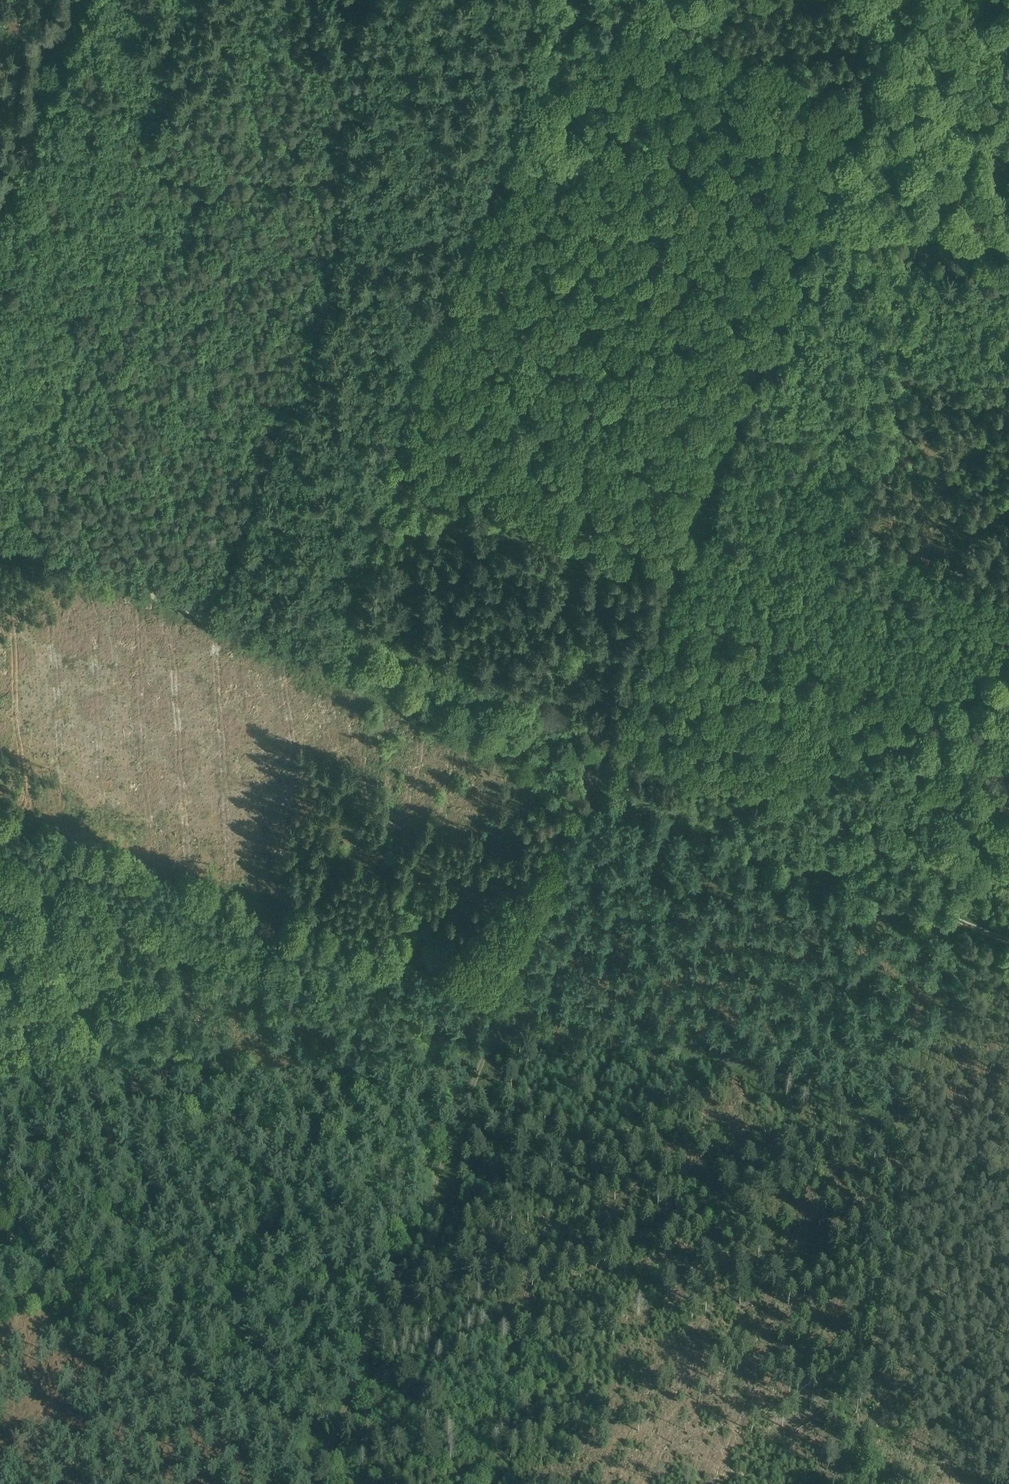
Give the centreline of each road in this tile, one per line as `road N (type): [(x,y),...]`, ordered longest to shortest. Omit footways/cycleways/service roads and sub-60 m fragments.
road 1 (track): [(596,779),(902,0)]
road 2 (track): [(316,1483),(596,779)]
road 3 (track): [(596,779),(0,535)]
road 4 (track): [(1008,941),(596,779)]
road 5 (track): [(0,202),(83,0)]

